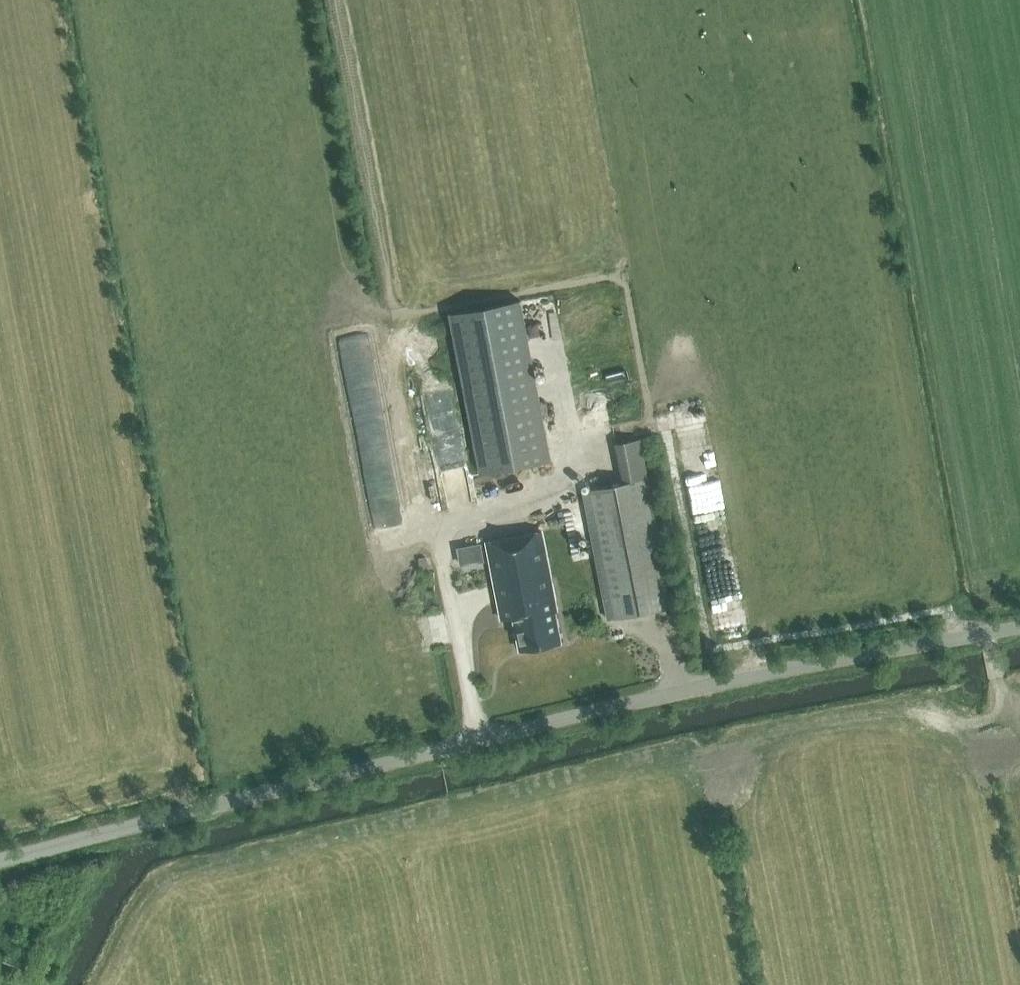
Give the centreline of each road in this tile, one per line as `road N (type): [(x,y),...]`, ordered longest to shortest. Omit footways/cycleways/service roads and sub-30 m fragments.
road 1 (unclassified): [(0,859),(678,692),(1019,627)]

